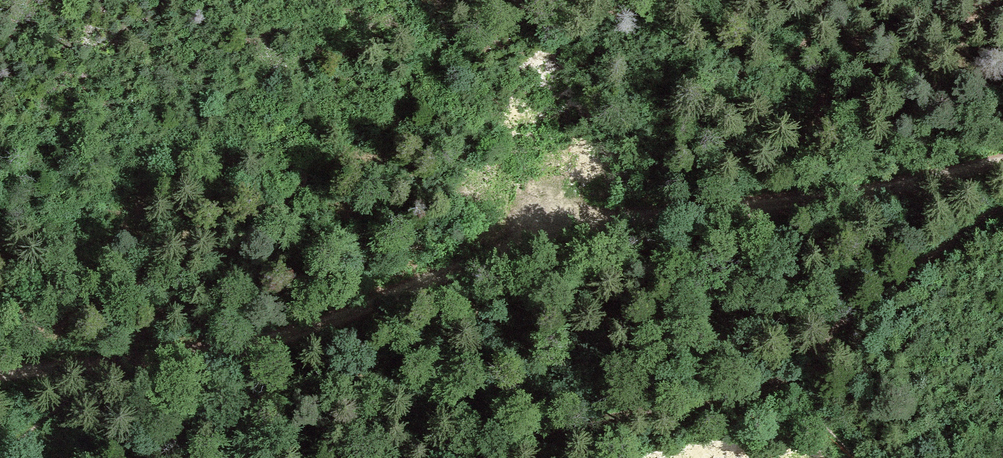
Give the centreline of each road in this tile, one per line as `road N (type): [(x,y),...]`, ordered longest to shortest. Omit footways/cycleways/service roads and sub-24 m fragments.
road 1 (track): [(1002,160),(903,182),(566,229),(319,332),(199,359),(0,384)]
road 2 (track): [(488,457),(555,427),(779,379),(883,289),(1002,214)]
road 3 (track): [(311,180),(505,0)]
road 4 (track): [(875,457),(827,422),(804,391),(798,362)]

